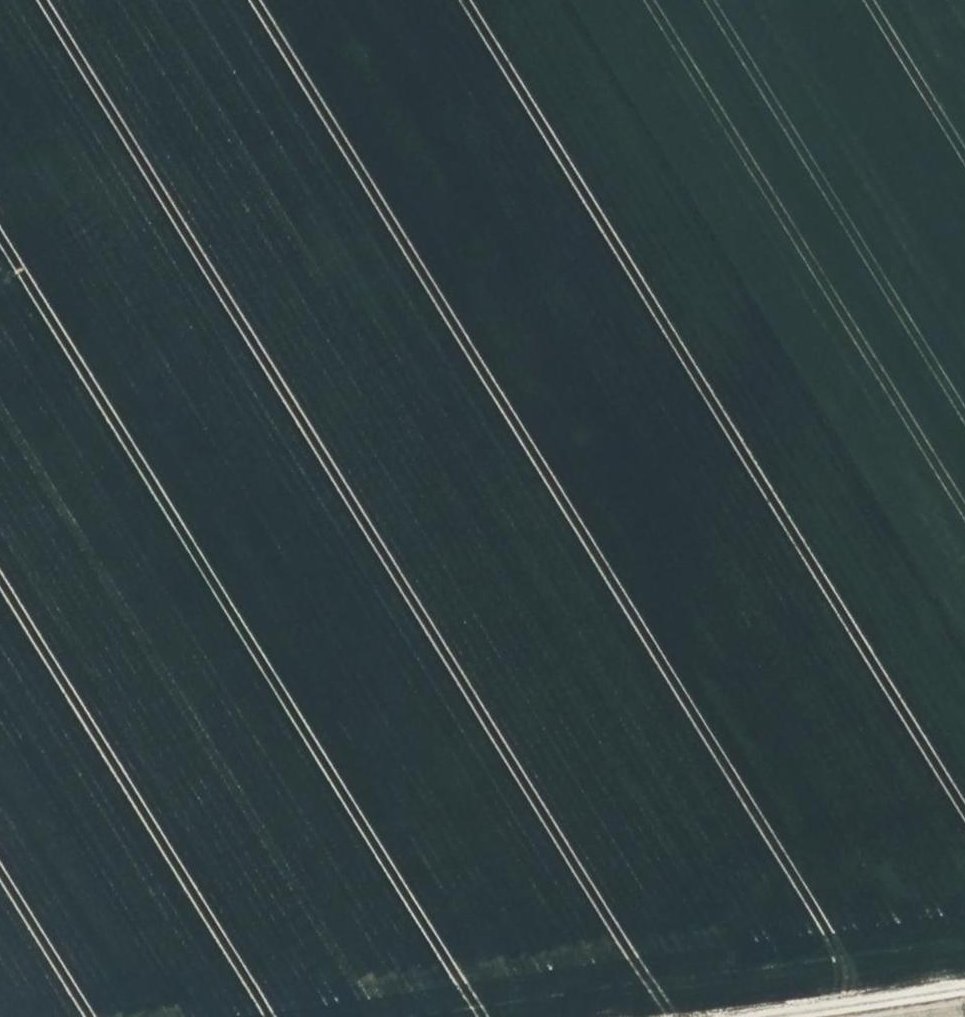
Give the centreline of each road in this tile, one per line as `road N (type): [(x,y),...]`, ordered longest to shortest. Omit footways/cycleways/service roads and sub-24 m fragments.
road 1 (track): [(964,982),(732,1016)]

